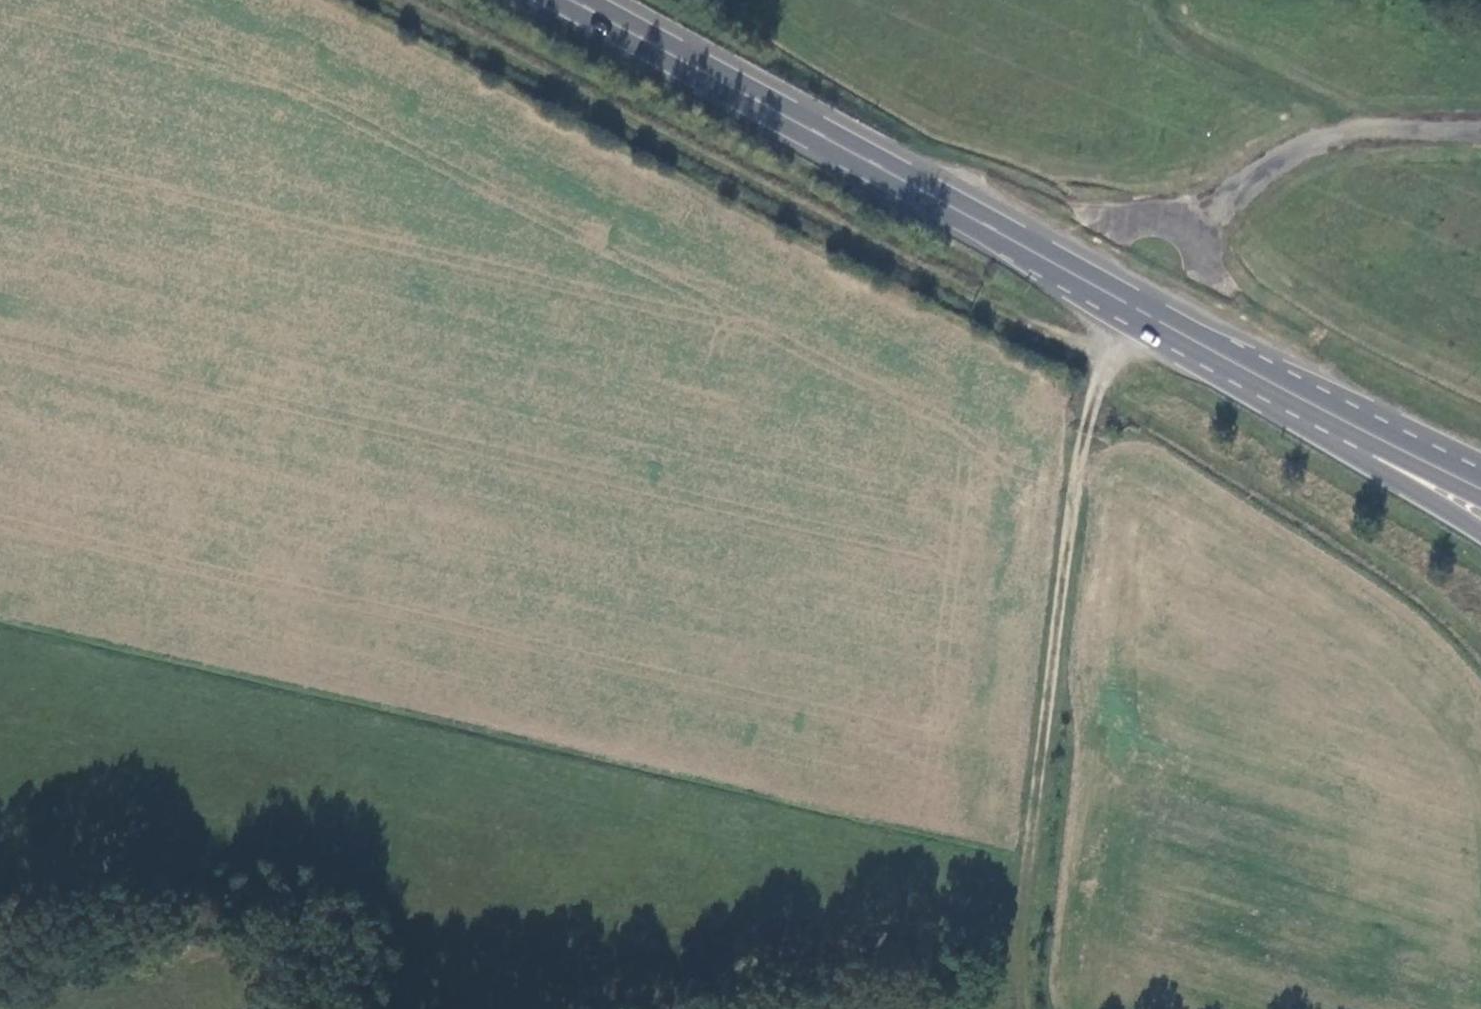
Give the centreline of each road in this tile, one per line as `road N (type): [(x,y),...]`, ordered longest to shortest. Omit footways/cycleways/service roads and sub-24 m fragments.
road 1 (primary): [(570,0),(1296,393)]
road 2 (track): [(1132,305),(1098,386),(1073,495),(1021,927),(1022,1008)]
road 3 (track): [(1184,233),(1264,170),(1330,138),(1376,128),(1480,128)]
road 4 (track): [(1376,128),(1180,36),(1157,0)]
road 5 (primary): [(1296,393),(1360,457),(1480,531)]
road 6 (primary): [(1296,393),(1480,488)]
road 7 (track): [(1210,286),(1192,242),(1166,223),(1142,216),(1094,229)]

